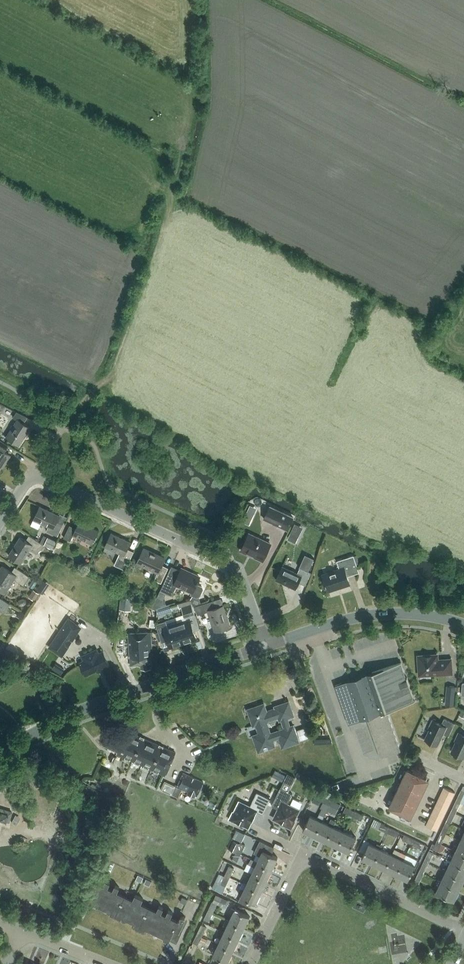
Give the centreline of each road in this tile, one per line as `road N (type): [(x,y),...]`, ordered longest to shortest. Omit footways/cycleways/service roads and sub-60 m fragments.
road 1 (unclassified): [(264,645),(239,569),(46,483)]
road 2 (unclassified): [(251,963),(304,861),(463,929)]
road 3 (tertiary): [(0,750),(76,712),(264,645)]
road 4 (tertiary): [(463,625),(391,614),(264,645)]

